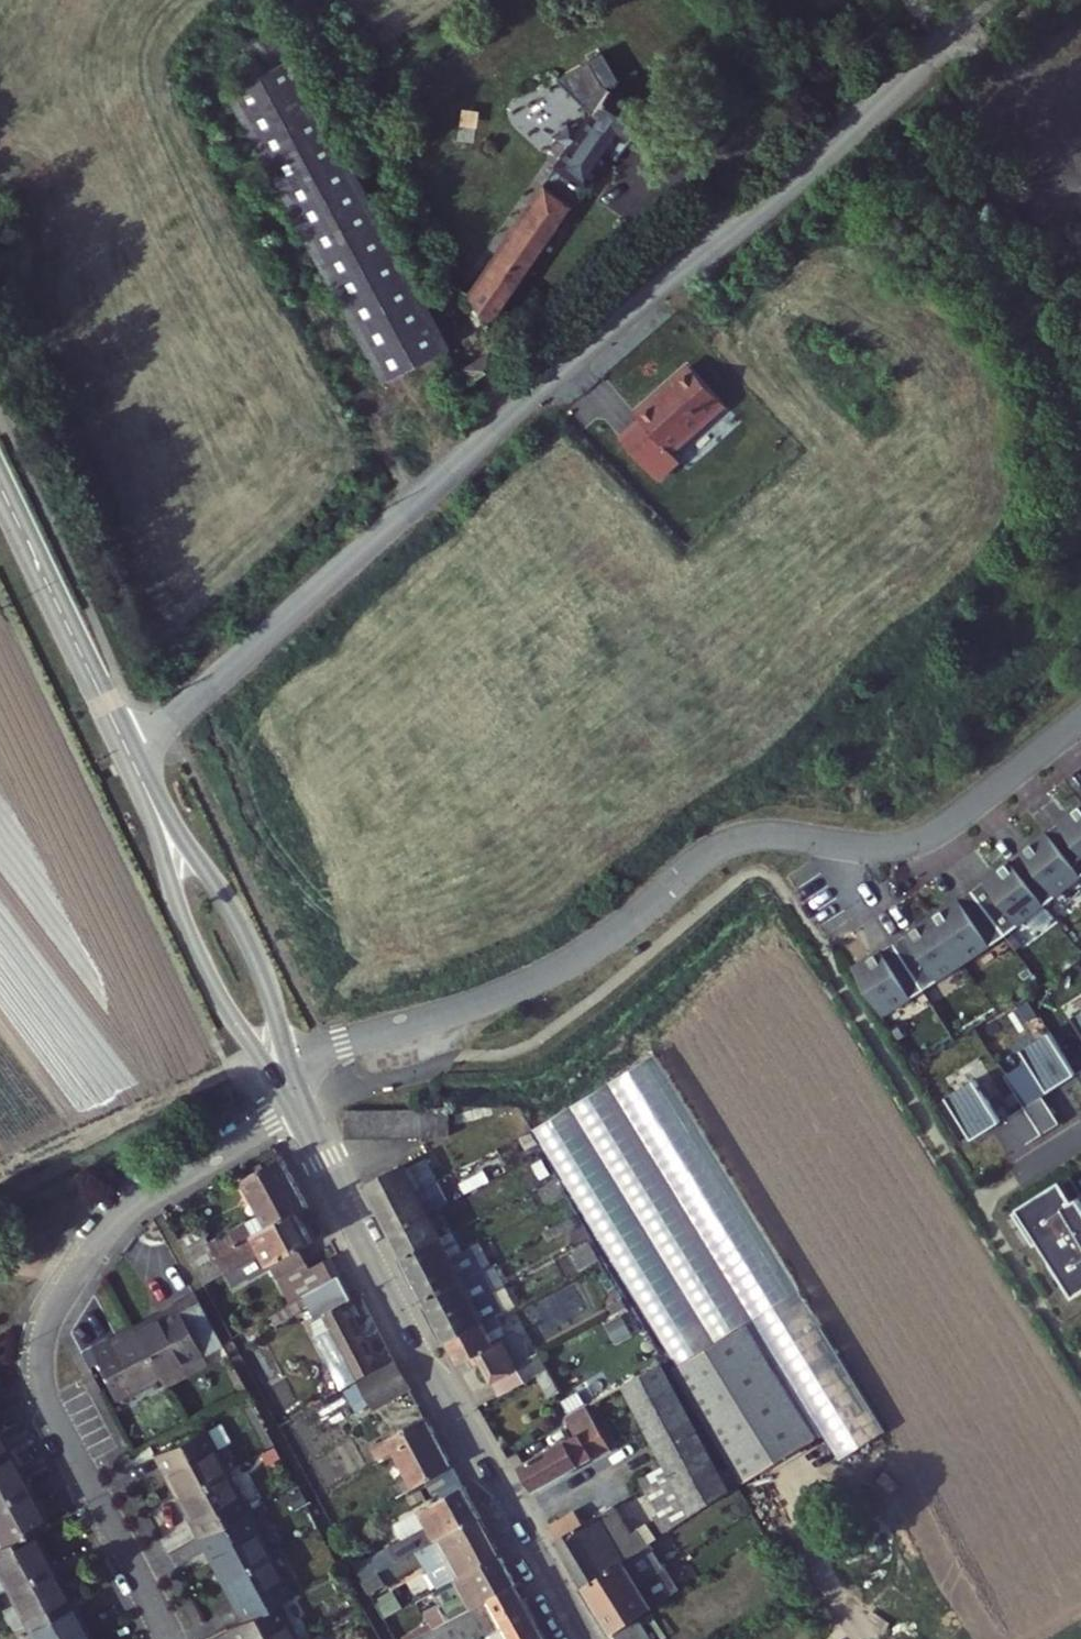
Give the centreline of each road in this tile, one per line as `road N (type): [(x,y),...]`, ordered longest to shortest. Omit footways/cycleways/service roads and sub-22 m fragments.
road 1 (residential): [(994,0),(130,753)]
road 2 (residential): [(285,1062),(475,1007),(549,976),(732,842),(779,837),(874,850),(922,842),(1080,721)]
road 3 (residential): [(300,1109),(128,1211),(85,1265),(48,1339),(51,1403),(171,1638)]
road 4 (tertiary): [(583,1638),(434,1377),(300,1109)]
road 5 (tertiary): [(285,1062),(268,989),(241,927),(130,753)]
road 6 (tertiary): [(130,753),(198,954),(272,1067)]
road 7 (tertiary): [(130,753),(0,485)]

